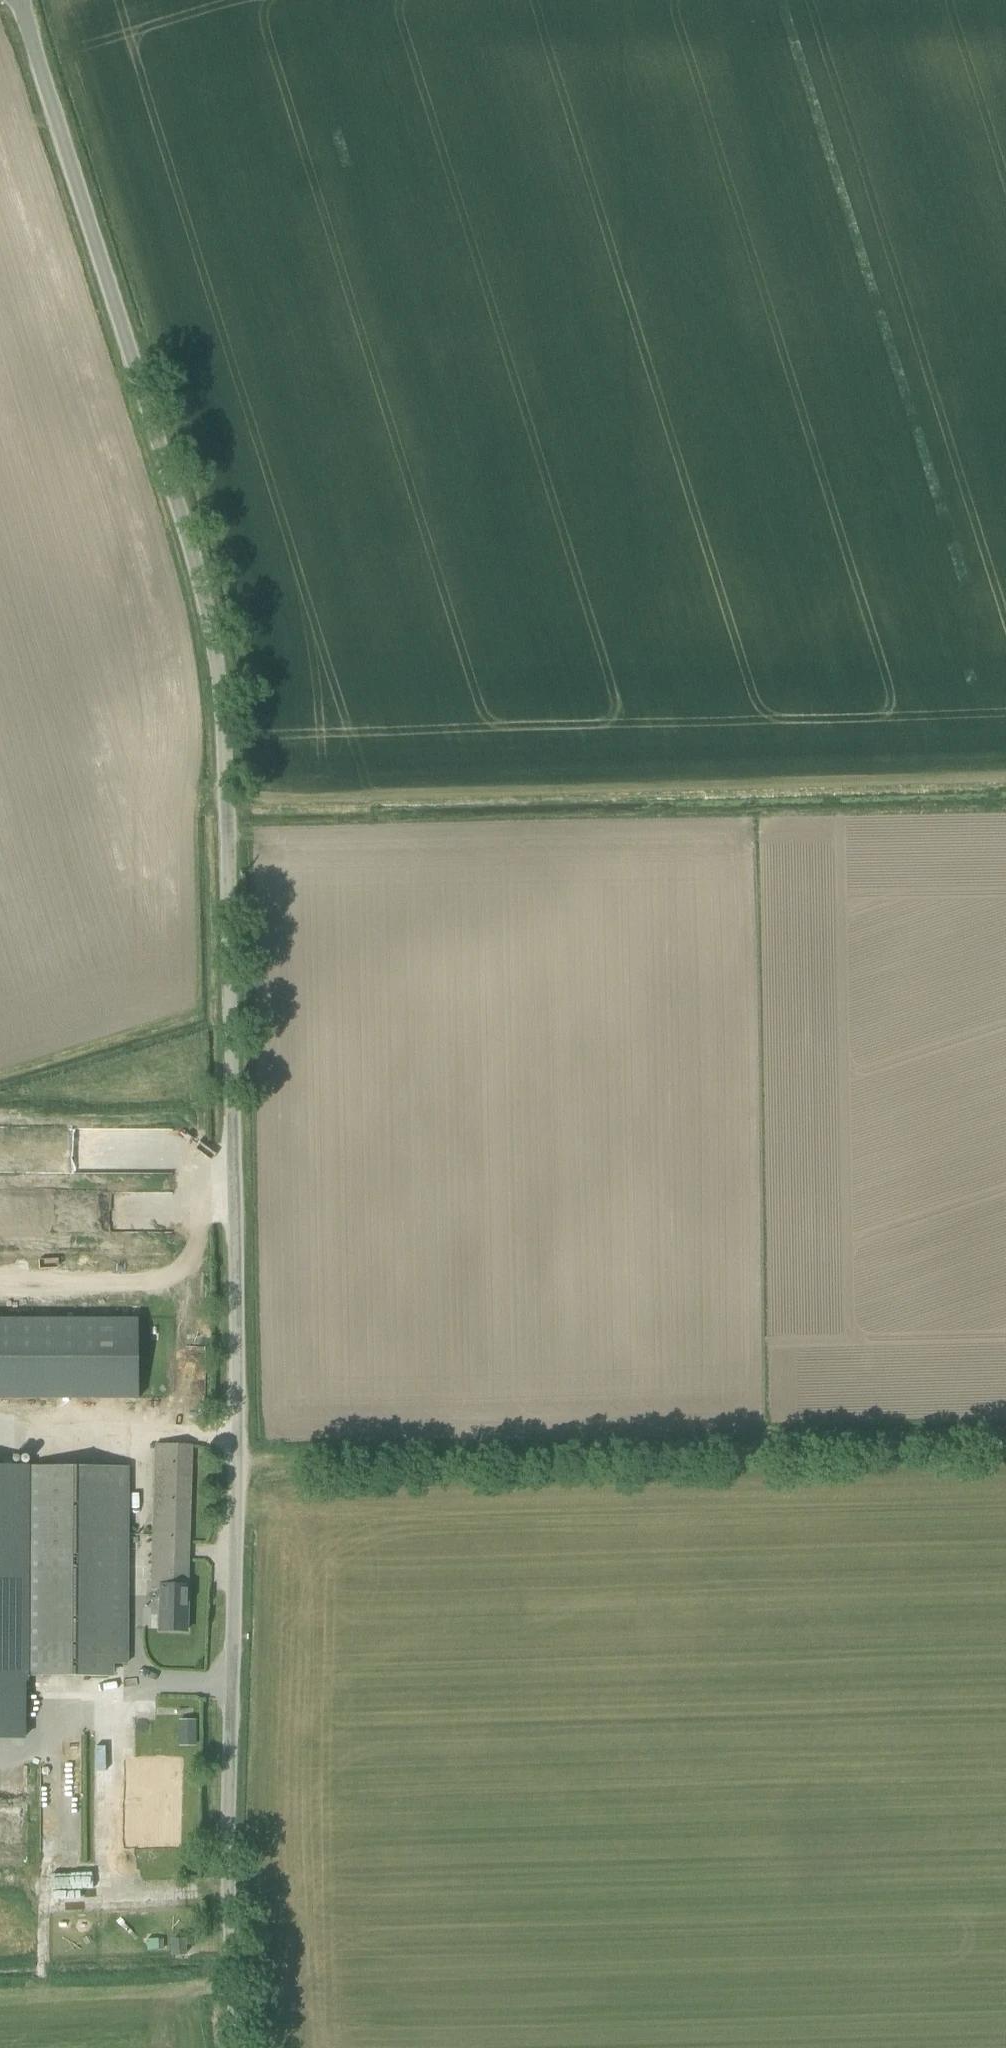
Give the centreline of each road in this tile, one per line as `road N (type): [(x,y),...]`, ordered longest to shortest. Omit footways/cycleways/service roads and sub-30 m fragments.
road 1 (unclassified): [(239,2047),(230,1912),(236,1407),(227,842),(210,605),(16,0)]

